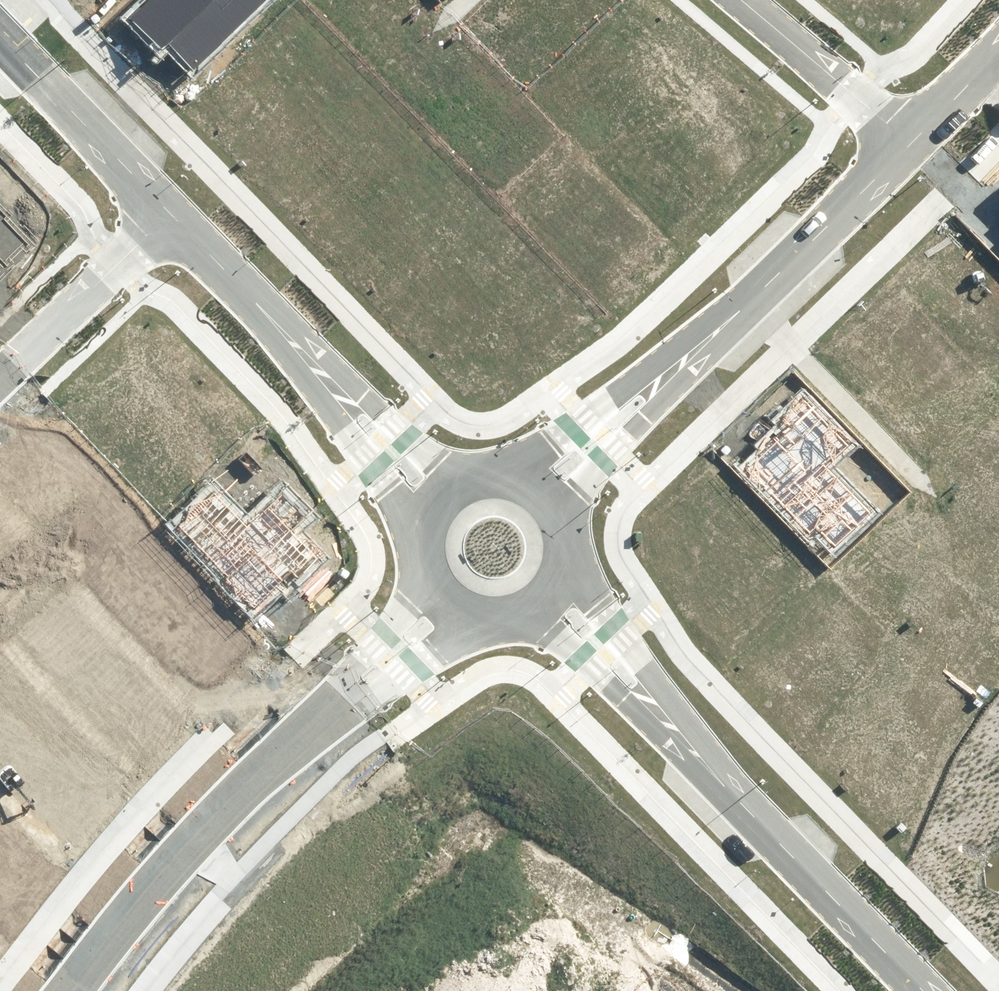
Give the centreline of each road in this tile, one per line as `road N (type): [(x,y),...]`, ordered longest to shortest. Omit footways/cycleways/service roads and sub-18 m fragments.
road 1 (tertiary): [(75,990),(251,777),(331,711)]
road 2 (tertiary): [(925,990),(671,723)]
road 3 (tertiary): [(914,145),(682,364)]
road 4 (tertiary): [(334,393),(166,213)]
road 5 (tertiary): [(166,213),(0,42)]
road 6 (residential): [(0,373),(166,213)]
road 7 (residential): [(914,145),(746,0)]
road 8 (tertiary): [(492,476),(621,390),(682,364)]
road 9 (tertiary): [(571,558),(611,627),(667,696),(671,723)]
road 10 (tertiary): [(682,364),(644,418),(580,480),(564,516)]
road 11 (tertiary): [(428,556),(362,454),(334,393)]
road 12 (tertiary): [(671,723),(642,716),(526,614)]
road 13 (tertiary): [(488,619),(354,708),(331,711)]
road 14 (tertiary): [(331,711),(336,686),(434,579)]
road 15 (tertiary): [(334,393),(435,467),(471,482)]

